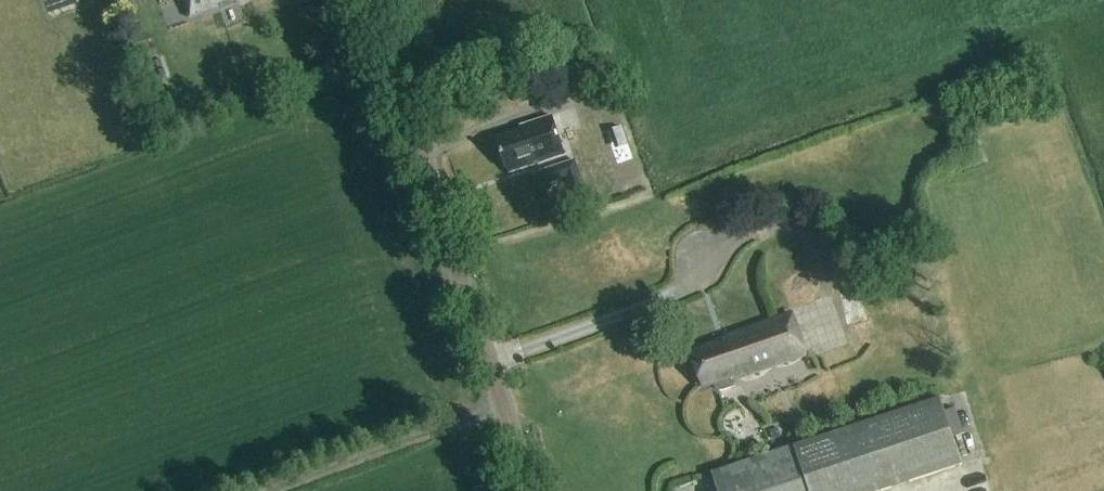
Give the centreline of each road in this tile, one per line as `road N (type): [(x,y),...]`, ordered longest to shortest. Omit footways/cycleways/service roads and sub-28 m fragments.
road 1 (tertiary): [(531,490),(366,0)]
road 2 (track): [(503,405),(277,490)]

